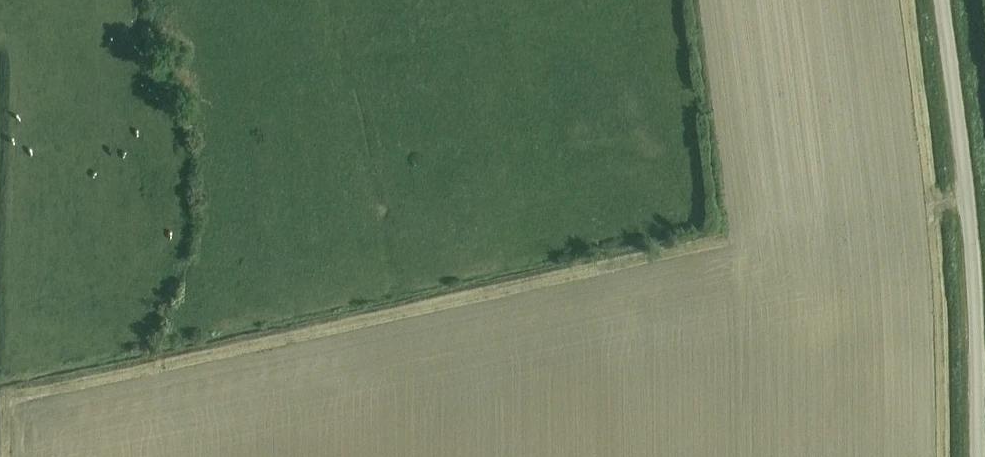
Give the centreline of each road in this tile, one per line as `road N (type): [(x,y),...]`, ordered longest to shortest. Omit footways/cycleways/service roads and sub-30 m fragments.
road 1 (unclassified): [(984,456),(981,290),(948,0)]

